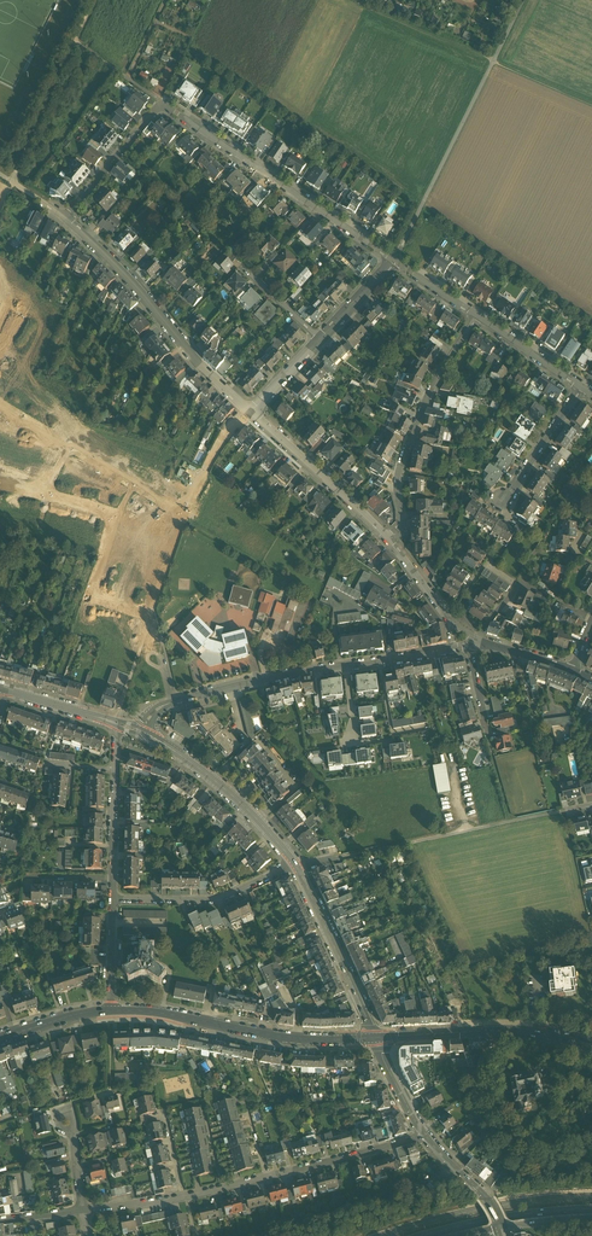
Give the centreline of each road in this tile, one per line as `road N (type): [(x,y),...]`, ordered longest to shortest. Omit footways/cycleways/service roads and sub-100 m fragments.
road 1 (residential): [(392,259),(162,105),(65,217)]
road 2 (residential): [(423,1133),(183,1196),(82,1210)]
road 3 (residential): [(250,412),(226,434),(184,519),(0,404)]
road 4 (residential): [(455,647),(177,699),(141,731)]
road 5 (residential): [(392,259),(523,0)]
road 6 (residential): [(65,217),(250,412)]
road 7 (secondary): [(113,1011),(301,1038),(376,1038)]
road 8 (residential): [(0,483),(109,514),(92,595),(151,617)]
road 9 (unclassified): [(341,858),(591,805)]
road 10 (residential): [(476,316),(413,428),(396,487),(402,519),(388,538)]
road 11 (trunk): [(591,1195),(470,1209),(376,1235)]
road 12 (secondary): [(376,1038),(512,1032),(591,1053)]
road 13 (track): [(184,519),(120,724)]
road 14 (track): [(12,182),(96,0)]
road 15 (tertiary): [(141,731),(210,776),(293,859)]
road 16 (residential): [(112,899),(216,899),(293,859)]
road 17 (residential): [(250,412),(388,538)]
road 18 (tertiary): [(299,870),(376,1038)]
road 19 (trunk): [(416,1235),(591,1207)]
road 20 (residential): [(120,724),(112,899)]
road 21 (residential): [(580,387),(505,499)]
road 22 (residential): [(580,387),(476,316)]
road 23 (residential): [(423,1133),(492,1204),(503,1227)]
road 24 (tertiary): [(5,690),(120,724)]

